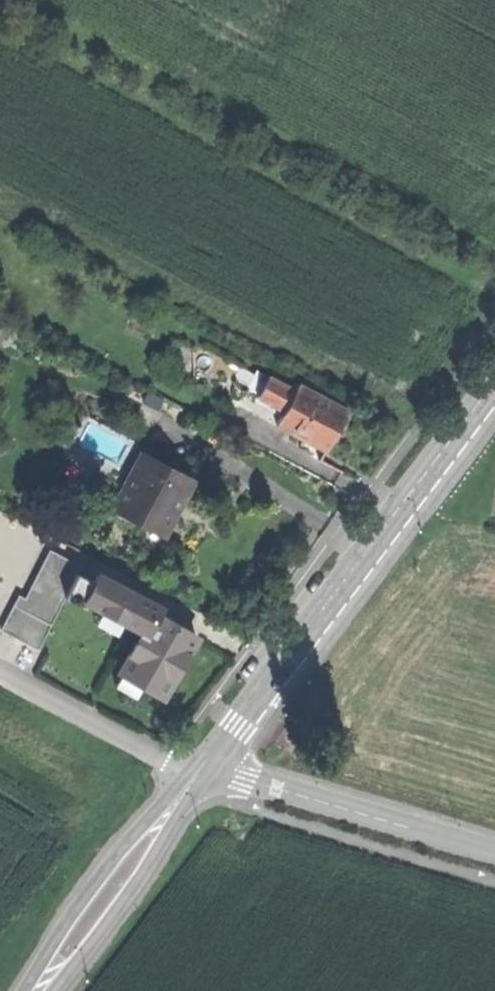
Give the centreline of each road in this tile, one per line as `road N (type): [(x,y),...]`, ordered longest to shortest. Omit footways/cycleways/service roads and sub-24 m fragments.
road 1 (secondary): [(494,381),(200,774)]
road 2 (residential): [(200,774),(494,853)]
road 3 (secondary): [(200,774),(124,844),(21,990)]
road 4 (secondary): [(60,990),(132,892),(200,774)]
road 5 (track): [(200,774),(137,751),(0,678)]

